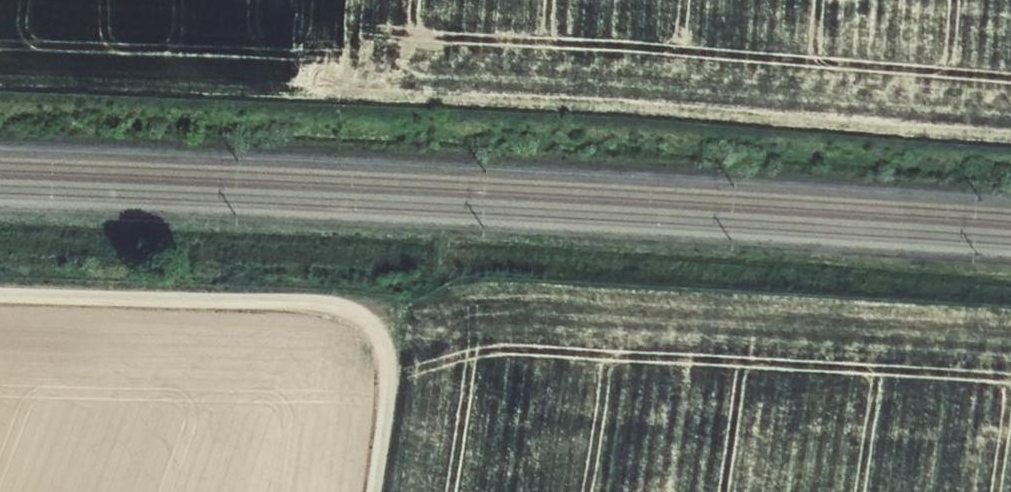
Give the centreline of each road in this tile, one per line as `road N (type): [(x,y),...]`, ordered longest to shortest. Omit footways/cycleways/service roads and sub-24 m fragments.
road 1 (track): [(373,491),(388,359),(377,330),(356,310),(0,296)]

